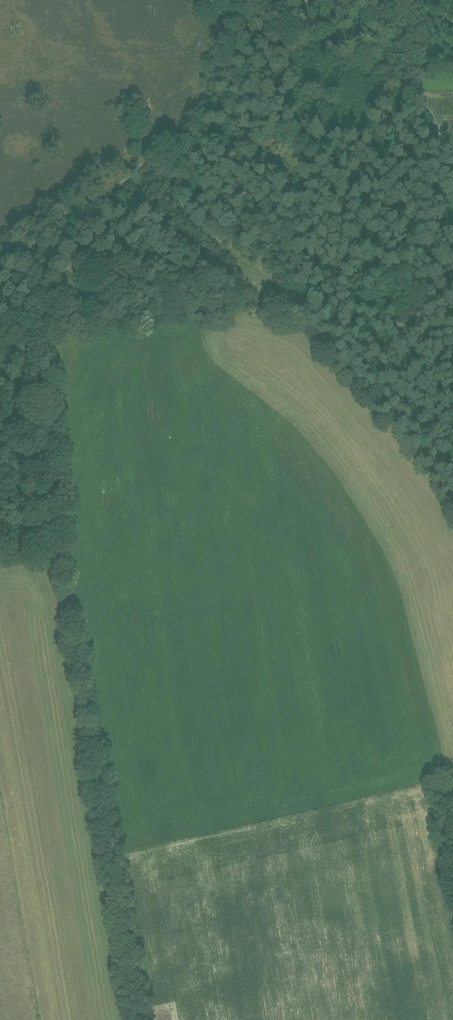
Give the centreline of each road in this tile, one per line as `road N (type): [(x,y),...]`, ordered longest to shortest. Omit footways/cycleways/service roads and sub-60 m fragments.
road 1 (track): [(238,0),(207,92),(49,275)]

